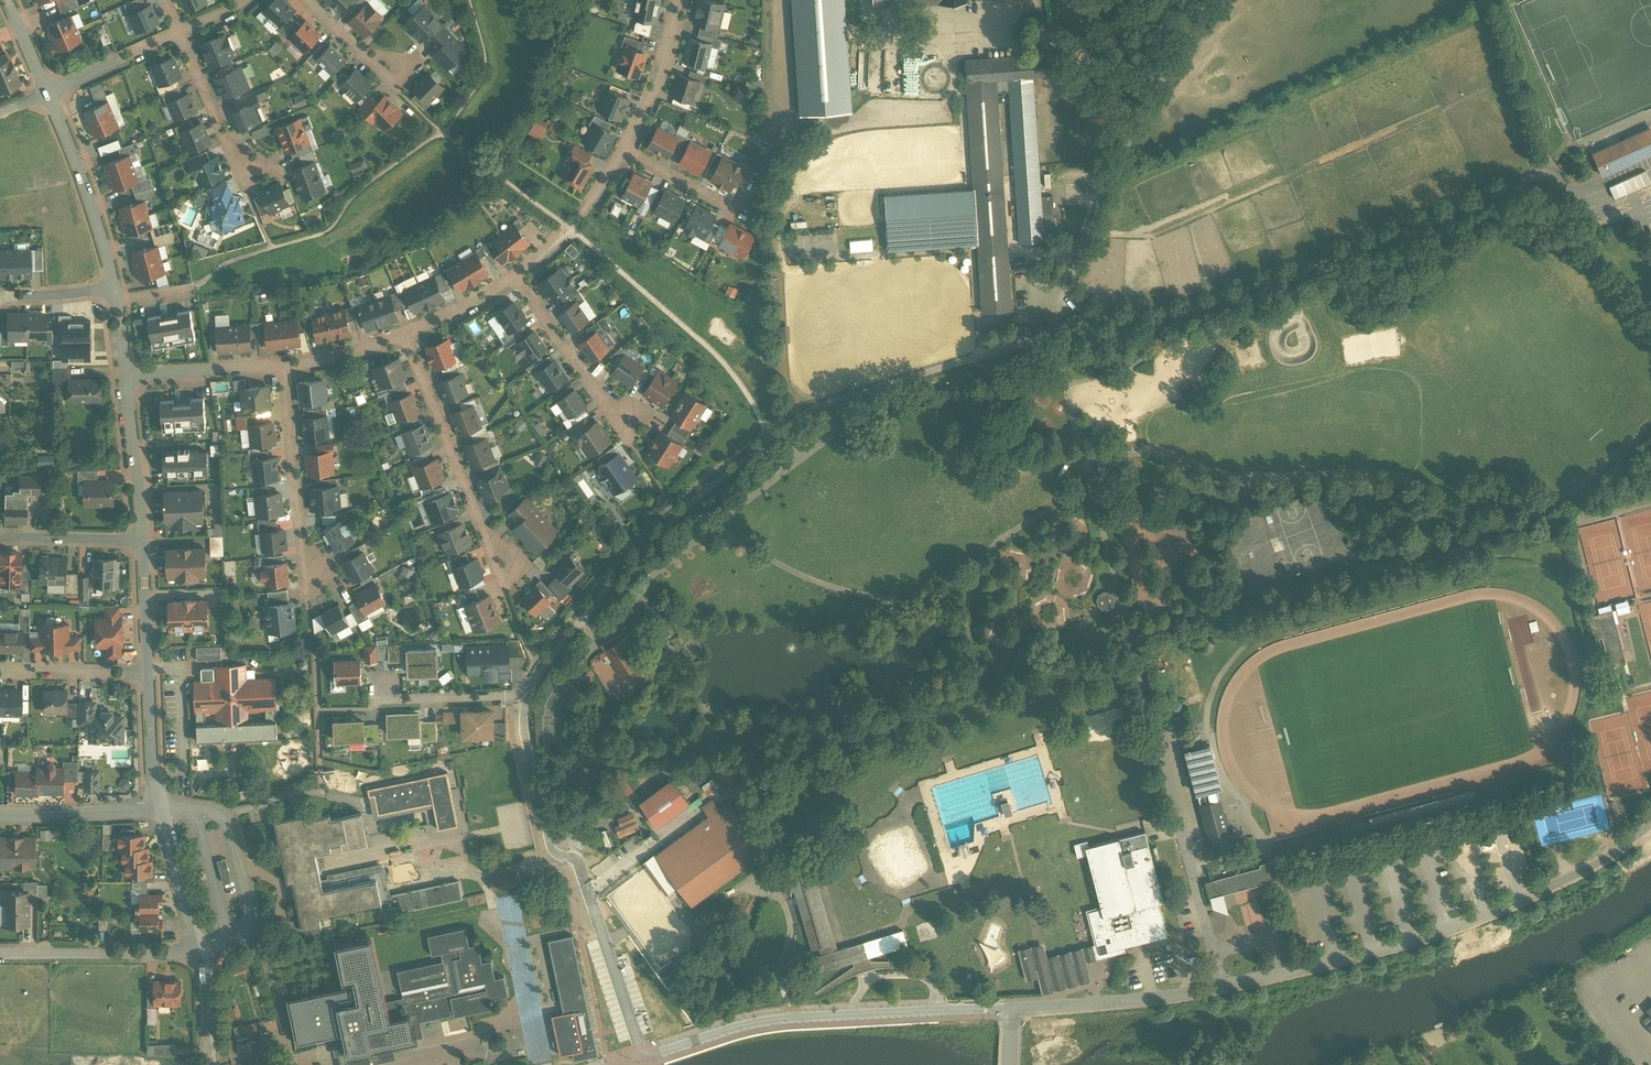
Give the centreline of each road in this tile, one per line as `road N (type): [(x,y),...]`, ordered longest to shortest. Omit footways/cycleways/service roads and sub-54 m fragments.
road 1 (residential): [(1061,308),(1053,335),(806,413),(634,556),(555,650),(527,698)]
road 2 (residential): [(1543,172),(1169,317),(1115,320),(1061,308)]
road 3 (residential): [(1222,987),(1482,917),(1600,864),(1650,827)]
road 4 (residential): [(644,1057),(785,1018),(1012,1010)]
road 5 (residential): [(1061,308),(1098,191),(1216,0)]
road 6 (residential): [(406,334),(486,542),(503,563)]
road 7 (residential): [(1222,987),(1160,748)]
road 8 (residential): [(644,1057),(577,861),(551,847)]
road 9 (residential): [(280,366),(307,585)]
road 10 (residential): [(1012,1010),(1222,987)]
road 11 (residential): [(116,290),(93,193),(50,92)]
road 12 (residential): [(0,954),(198,954)]
road 13 (residential): [(517,274),(592,387),(629,418)]
road 14 (residential): [(144,541),(127,375)]
road 15 (residential): [(624,151),(572,228),(517,274)]
road 16 (residential): [(382,681),(383,700),(527,698)]
road 17 (residential): [(183,29),(247,178)]
road 18 (residential): [(679,0),(665,60),(624,151)]
road 19 (residential): [(0,814),(161,807)]
road 20 (residential): [(280,366),(127,375)]
road 21 (residential): [(527,698),(526,755),(551,847)]
road 22 (residential): [(198,954),(161,807)]
road 23 (residential): [(149,673),(0,670)]
road 24 (residential): [(183,29),(50,92)]
road 25 (residential): [(0,537),(144,541)]
road 26 (residential): [(161,807),(149,673)]
road 27 (residential): [(149,673),(144,541)]
road 28 (residential): [(406,334),(280,366)]
road 29 (residential): [(624,151),(738,211)]
road 30 (residential): [(517,274),(406,334)]

